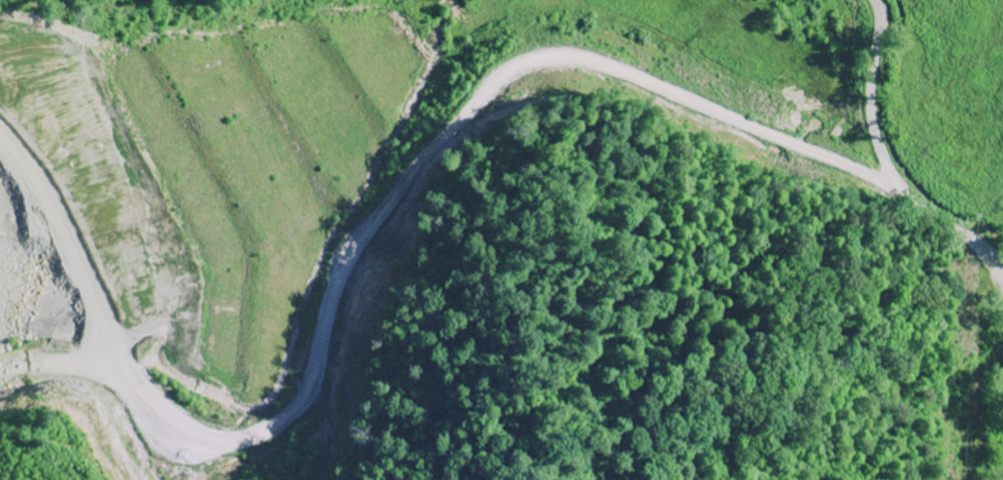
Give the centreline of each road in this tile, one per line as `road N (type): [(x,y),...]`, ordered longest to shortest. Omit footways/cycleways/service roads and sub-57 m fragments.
road 1 (residential): [(872,0),(882,27),(873,106),(889,163),(920,207),(1002,260)]

